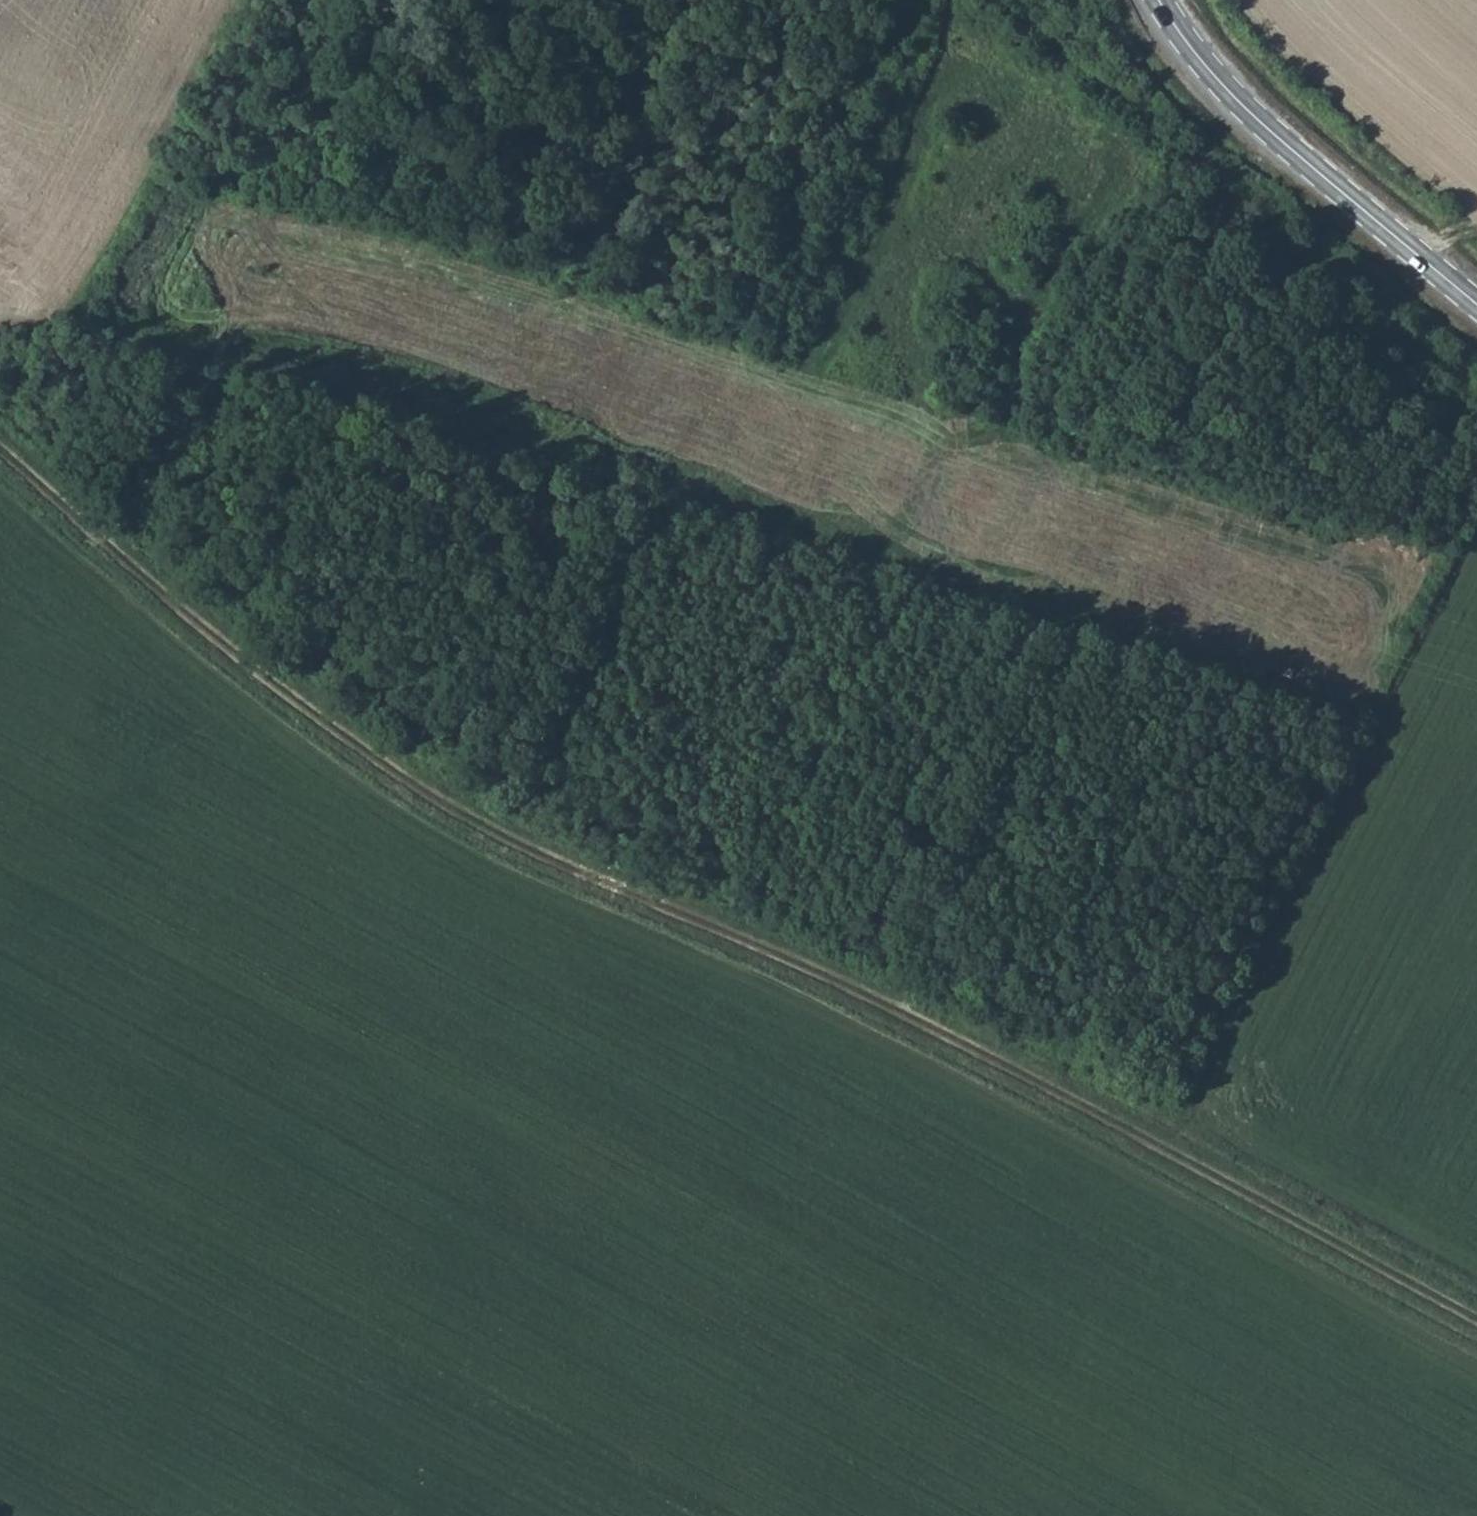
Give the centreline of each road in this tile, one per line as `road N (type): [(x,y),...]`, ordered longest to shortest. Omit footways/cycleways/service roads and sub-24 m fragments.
road 1 (track): [(0,457),(135,573),(480,832),(853,998),(1476,1322)]
road 2 (tertiary): [(1476,303),(1217,81),(1155,0)]

